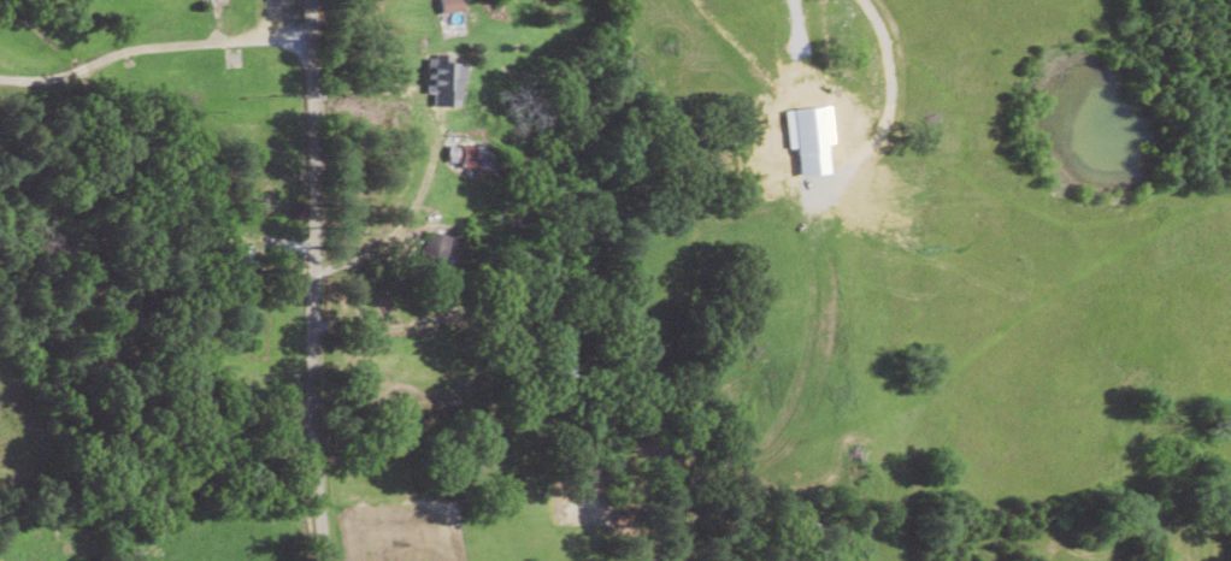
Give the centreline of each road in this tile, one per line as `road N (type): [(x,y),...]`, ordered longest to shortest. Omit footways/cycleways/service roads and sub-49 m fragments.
road 1 (residential): [(329,560),(307,366),(308,0)]

